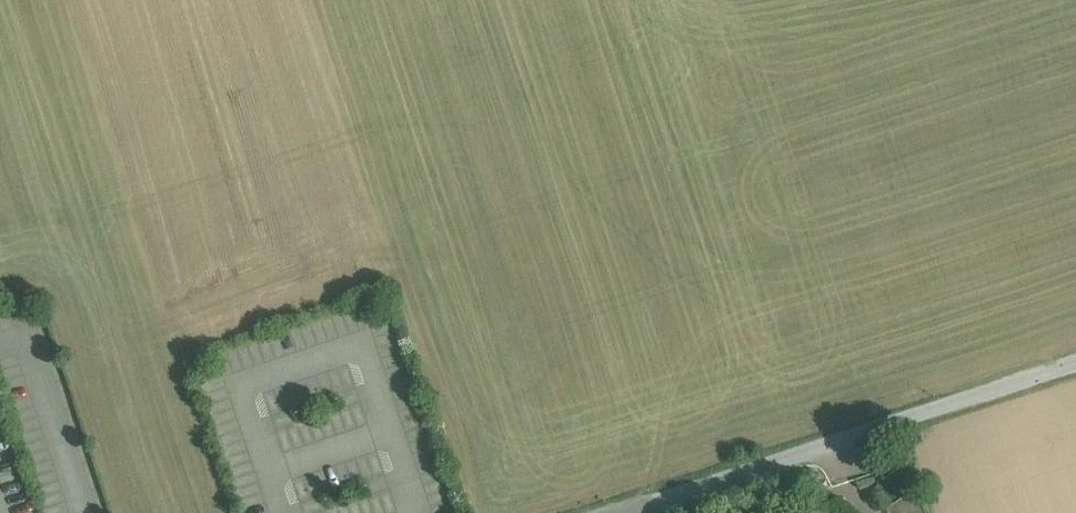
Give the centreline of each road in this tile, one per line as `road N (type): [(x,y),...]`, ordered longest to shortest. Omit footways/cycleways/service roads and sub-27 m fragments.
road 1 (residential): [(624,512),(1075,361)]

